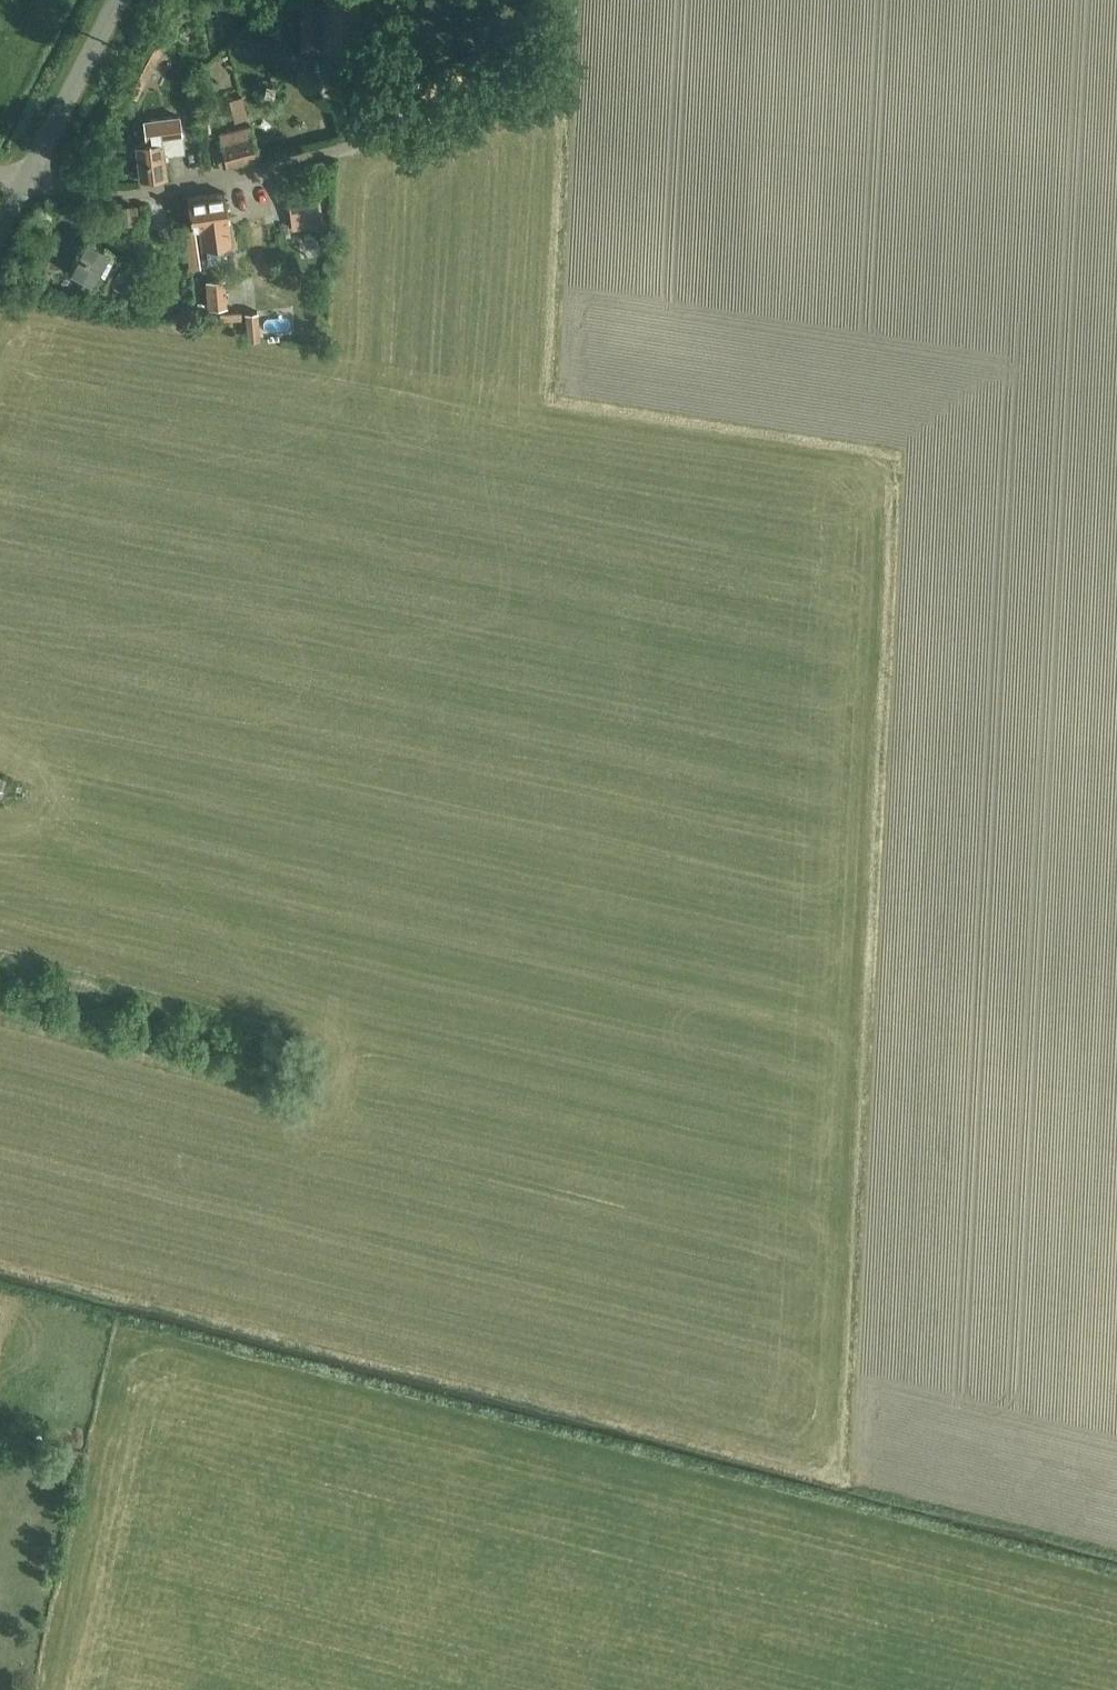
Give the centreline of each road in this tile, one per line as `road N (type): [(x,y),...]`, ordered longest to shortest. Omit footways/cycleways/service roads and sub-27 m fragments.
road 1 (unclassified): [(17,182),(206,181),(474,105)]
road 2 (unclassified): [(17,182),(112,0)]

